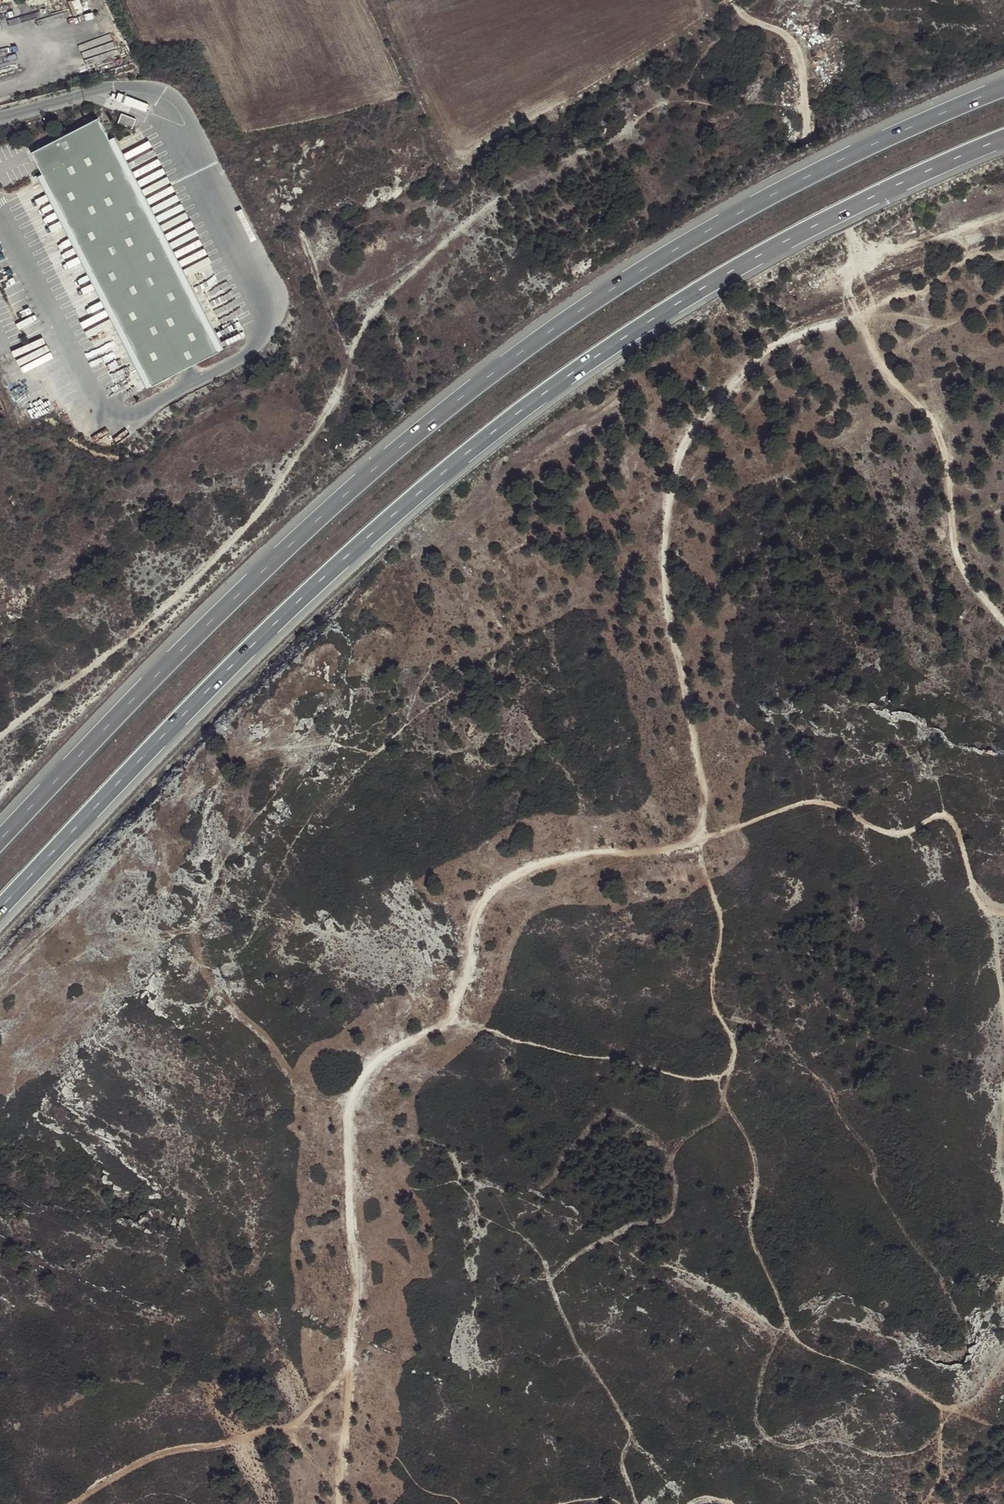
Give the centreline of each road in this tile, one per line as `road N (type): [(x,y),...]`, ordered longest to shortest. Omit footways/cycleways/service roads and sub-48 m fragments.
road 1 (track): [(342,1503),(348,1329),(360,1278),(345,1197),(349,1115),(379,1059),(449,1021),(479,908),(507,877),(541,859),(620,857),(695,839),(707,798),(662,566),(674,485),(700,410),(723,377),(790,335),(855,314)]
road 2 (motorway): [(0,907),(185,714),(483,439),(605,346),(817,224),(1003,137)]
road 3 (motorway): [(1003,89),(802,177),(694,237),(460,399),(343,497),(157,674),(0,839)]
road 4 (track): [(714,1078),(753,1157),(749,1227),(794,1338),(919,1390),(942,1408),(940,1474),(925,1503)]
road 5 (track): [(705,836),(704,867),(723,923),(713,1006),(734,1042),(727,1074),(689,1079),(449,1021)]
road 6 (track): [(695,839),(827,799),(910,831),(952,818),(967,835),(983,902),(1003,904)]
road 7 (track): [(855,314),(881,368),(939,434),(954,529),(980,592),(1003,618)]
road 8 (track): [(739,0),(796,49),(807,129),(865,253),(851,261),(857,277)]
road 9 (track): [(347,1372),(301,1423),(136,1456),(67,1503)]
road 10 (track): [(855,314),(847,292),(857,277),(1003,219)]
road 11 (track): [(231,1010),(302,1083),(351,1111)]
road 12 (track): [(460,1503),(425,1491),(396,1457),(344,1445)]

